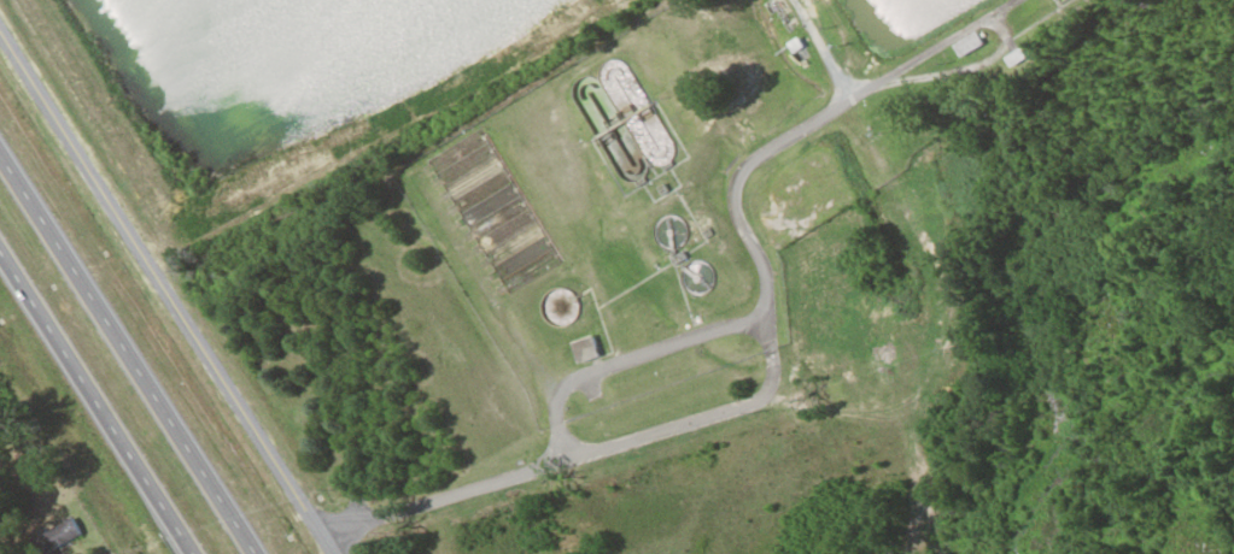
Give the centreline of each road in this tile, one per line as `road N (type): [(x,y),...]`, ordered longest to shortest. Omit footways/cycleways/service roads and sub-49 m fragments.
road 1 (residential): [(335,553),(0,29)]
road 2 (trunk): [(255,553),(0,158)]
road 3 (trunk): [(0,252),(193,553)]
road 4 (residential): [(318,528),(538,468)]

